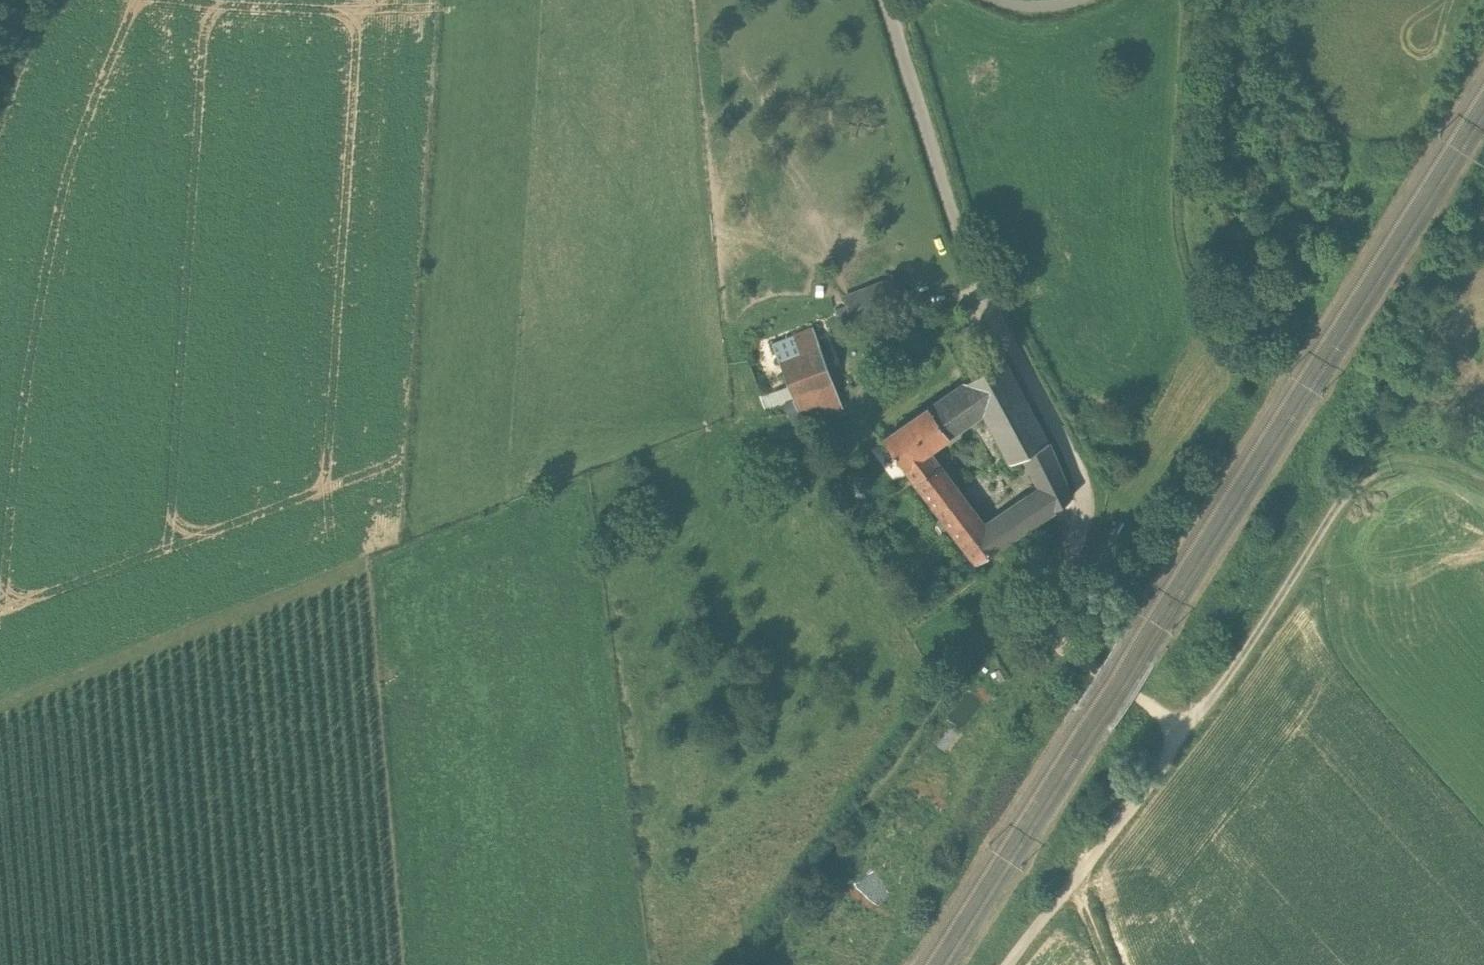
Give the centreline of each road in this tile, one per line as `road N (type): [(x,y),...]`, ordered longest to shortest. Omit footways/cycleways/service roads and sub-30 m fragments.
road 1 (unclassified): [(1096,672),(1059,643),(1049,618),(1083,525),(1082,480),(973,269),(886,0)]
road 2 (track): [(751,964),(839,832),(964,669),(1003,628),(1049,612)]
road 3 (track): [(1185,730),(1360,480),(1389,464),(1417,461),(1483,482)]
road 4 (track): [(1009,964),(1185,730)]

